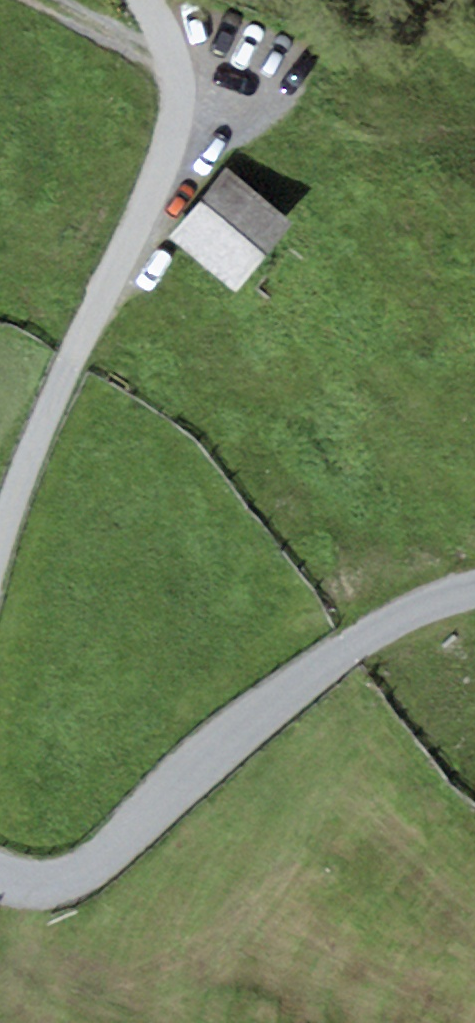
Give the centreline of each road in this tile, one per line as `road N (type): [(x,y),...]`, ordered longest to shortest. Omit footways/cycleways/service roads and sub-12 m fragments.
road 1 (unclassified): [(0,566),(28,469),(182,144),(187,82),(170,30),(144,0)]
road 2 (unclassified): [(474,596),(365,644),(200,765),(106,855),(75,875),(45,885),(0,875)]
road 3 (track): [(37,0),(97,26),(187,82)]

